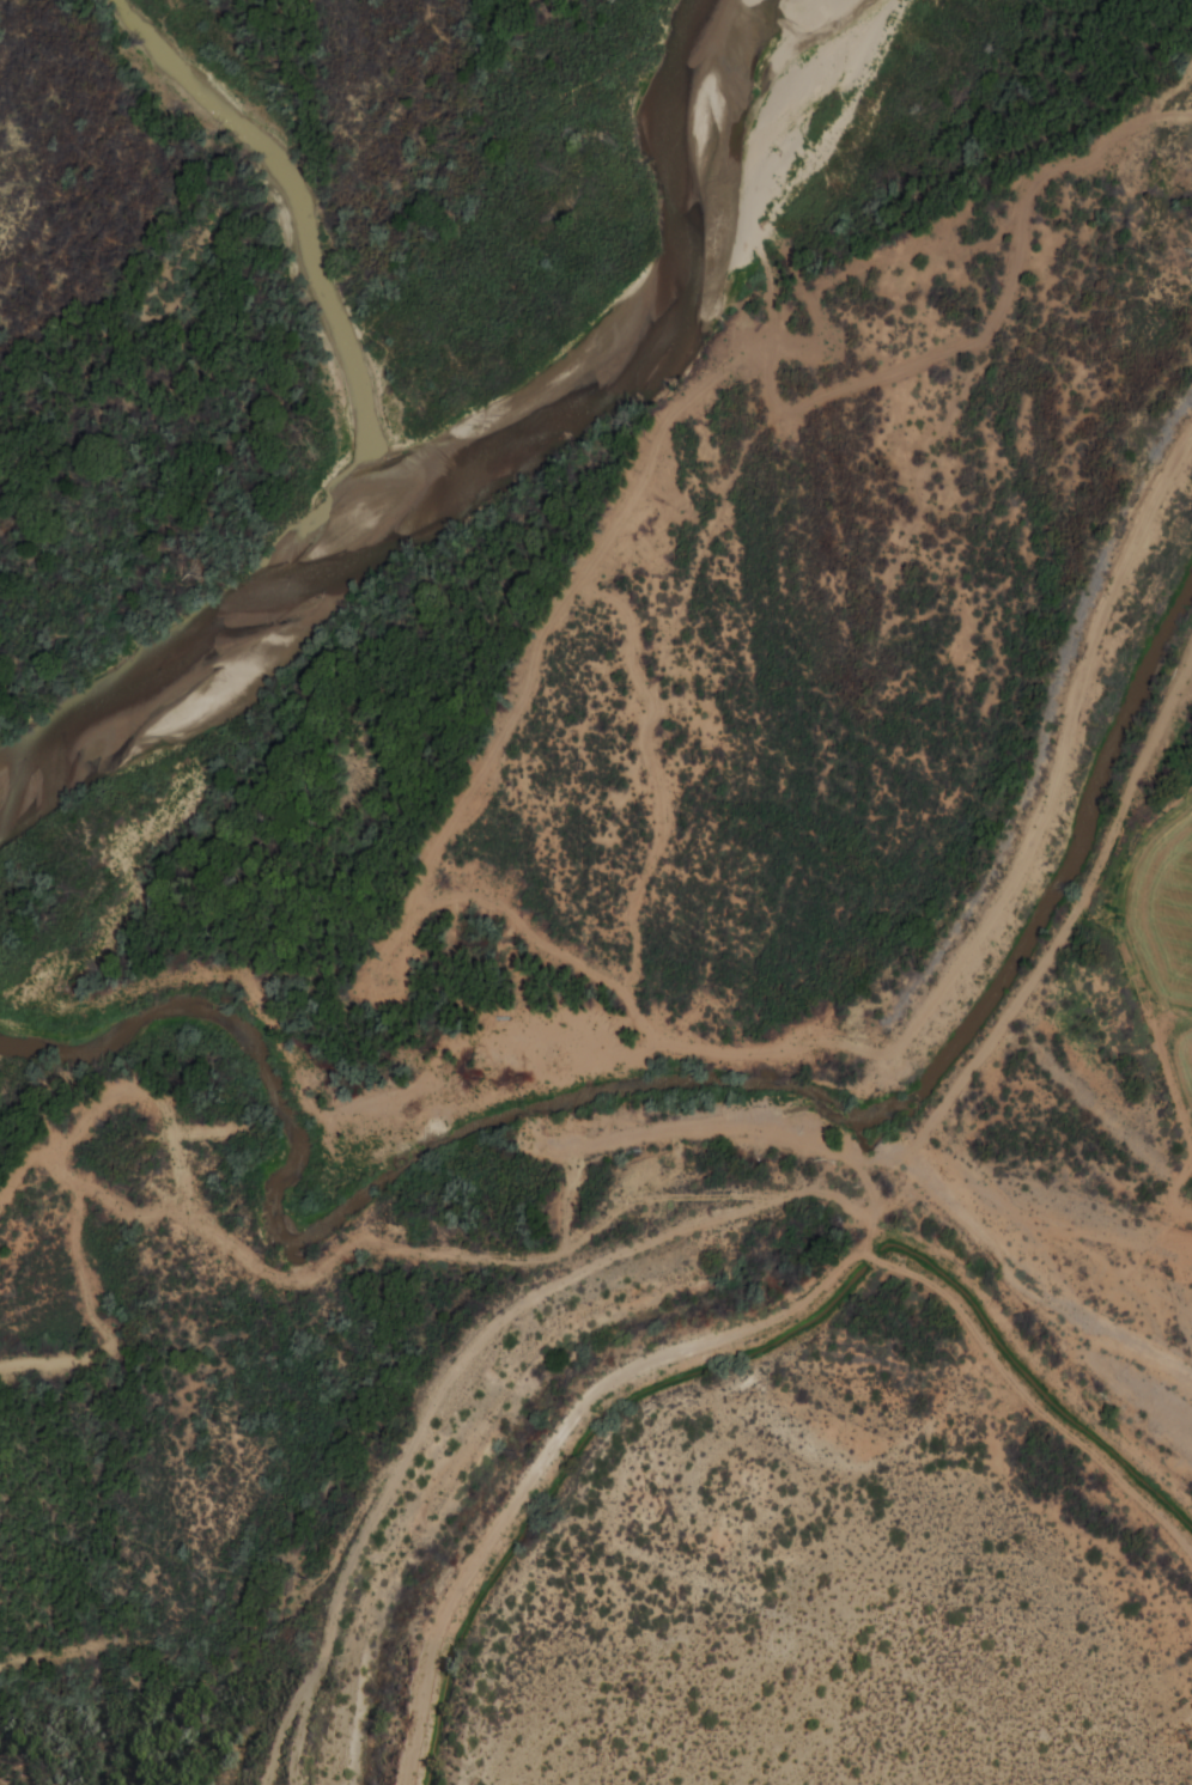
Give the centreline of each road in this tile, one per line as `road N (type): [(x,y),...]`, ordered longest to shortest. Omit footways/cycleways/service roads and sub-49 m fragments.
road 1 (track): [(908,0),(878,68),(771,226),(765,254),(777,330),(773,395),(784,403),(804,407),(987,335),(1006,294),(1021,209),(1044,170),(1093,158),(1117,128),(1147,116),(1191,116)]

